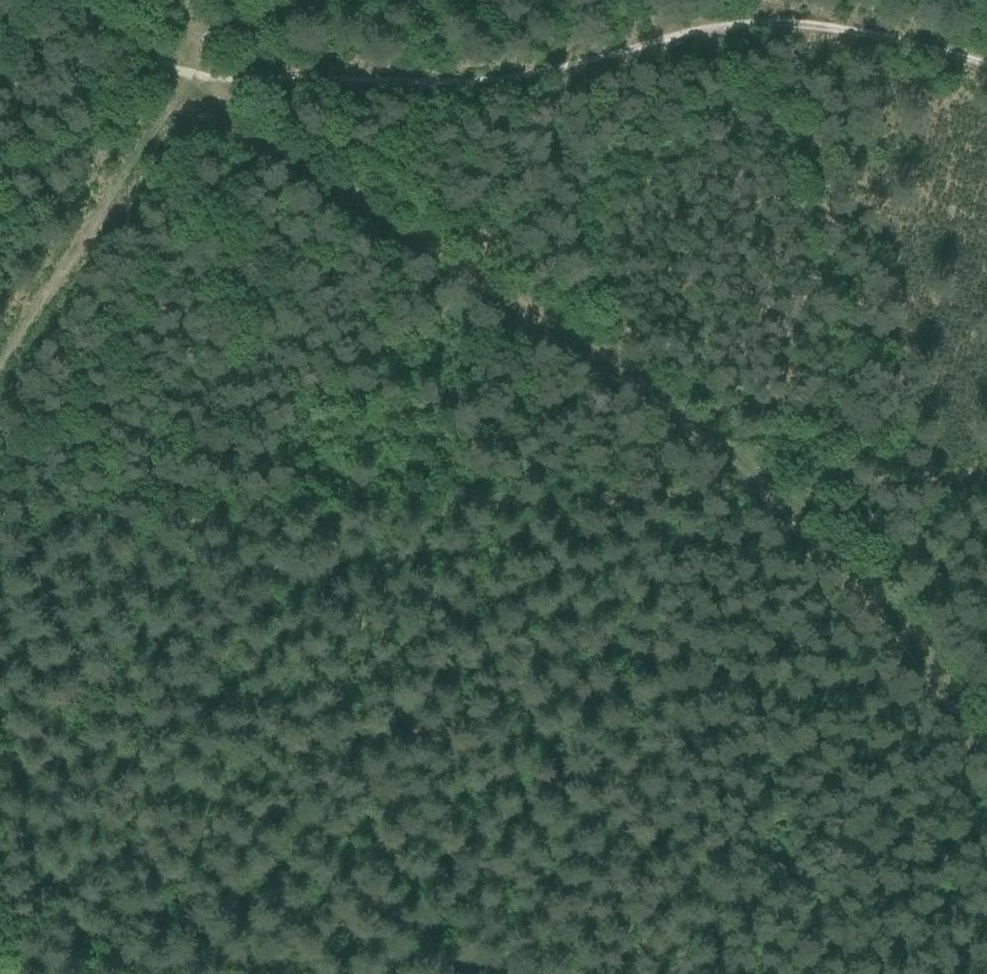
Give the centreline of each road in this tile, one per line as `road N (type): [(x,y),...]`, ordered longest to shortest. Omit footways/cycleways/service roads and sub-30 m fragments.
road 1 (track): [(986,768),(767,493),(190,82)]
road 2 (track): [(986,66),(821,29),(756,26),(497,80),(190,82),(73,0)]
road 3 (track): [(0,541),(767,493)]
road 4 (track): [(0,371),(190,82)]
road 5 (track): [(475,973),(408,965),(338,973)]

